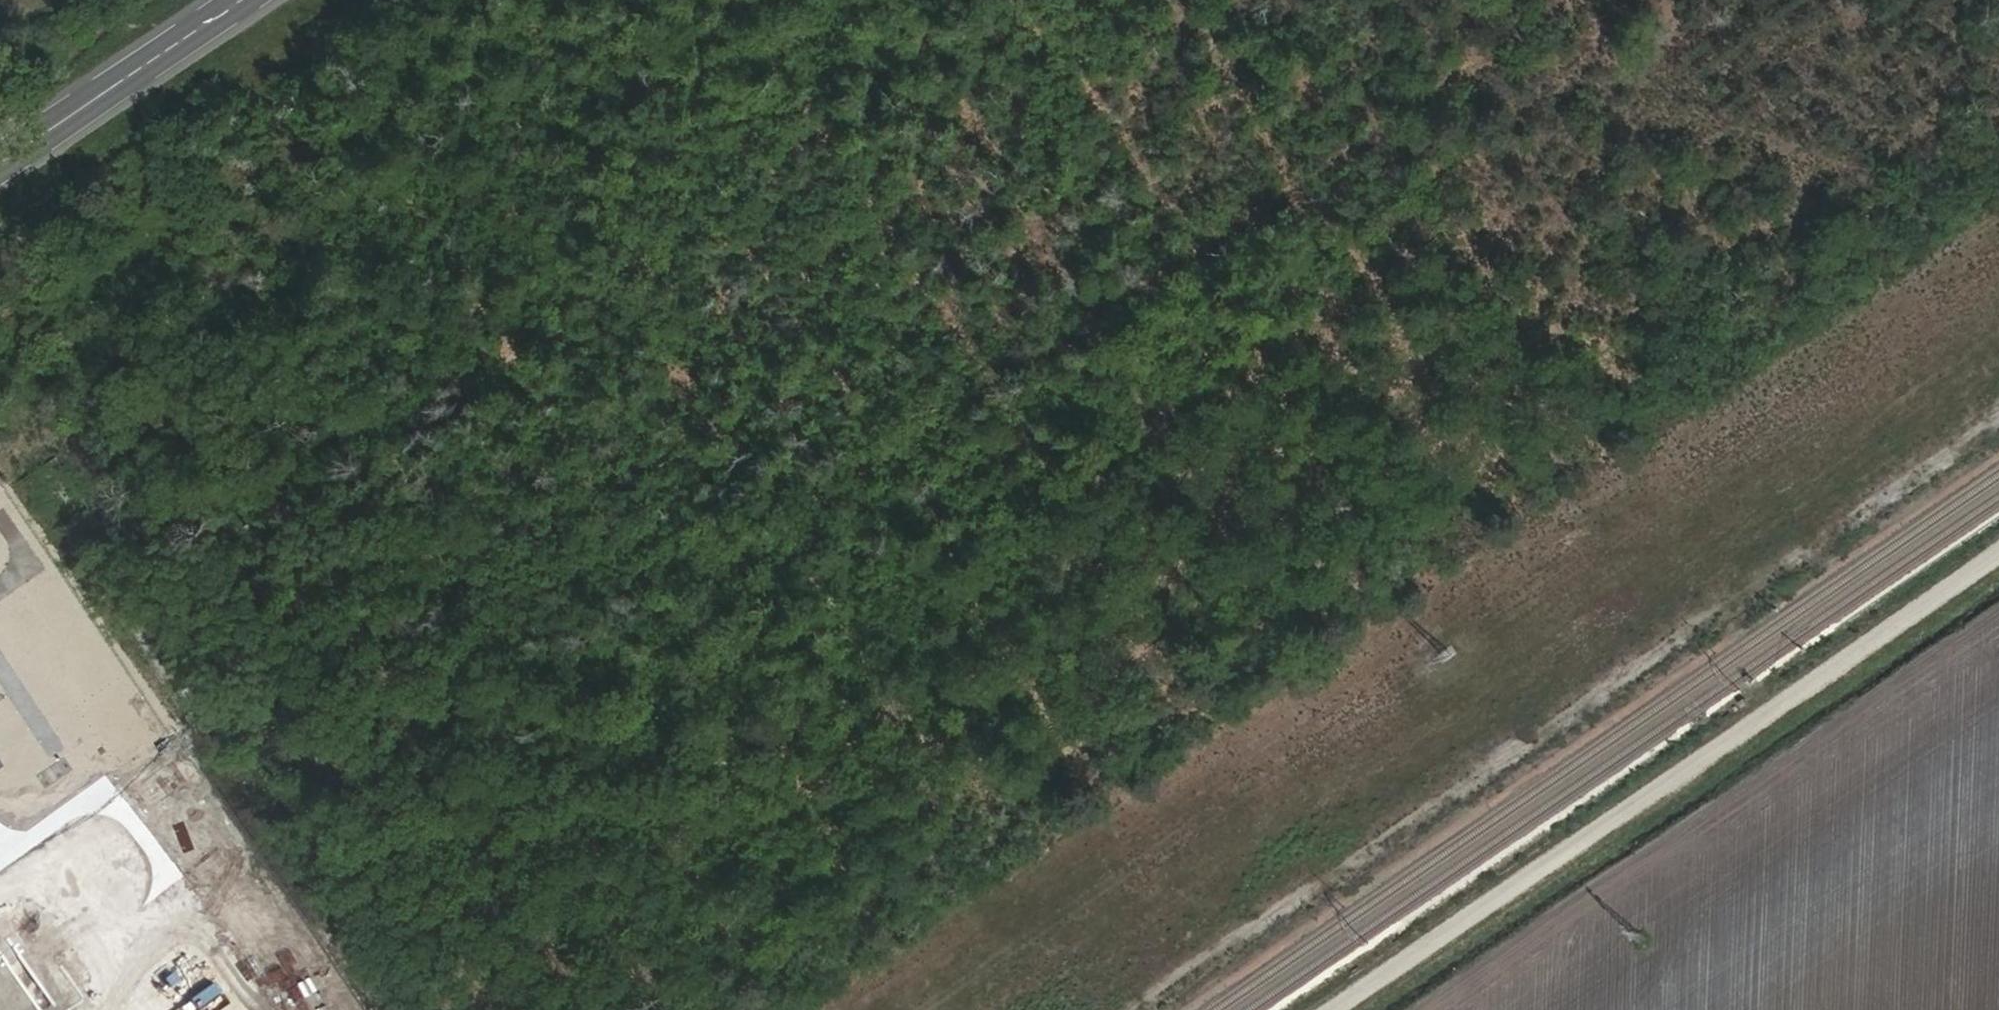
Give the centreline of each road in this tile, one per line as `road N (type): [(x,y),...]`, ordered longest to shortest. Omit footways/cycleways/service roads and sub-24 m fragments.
road 1 (track): [(1348,1009),(1998,562)]
road 2 (primary): [(238,0),(0,161)]

